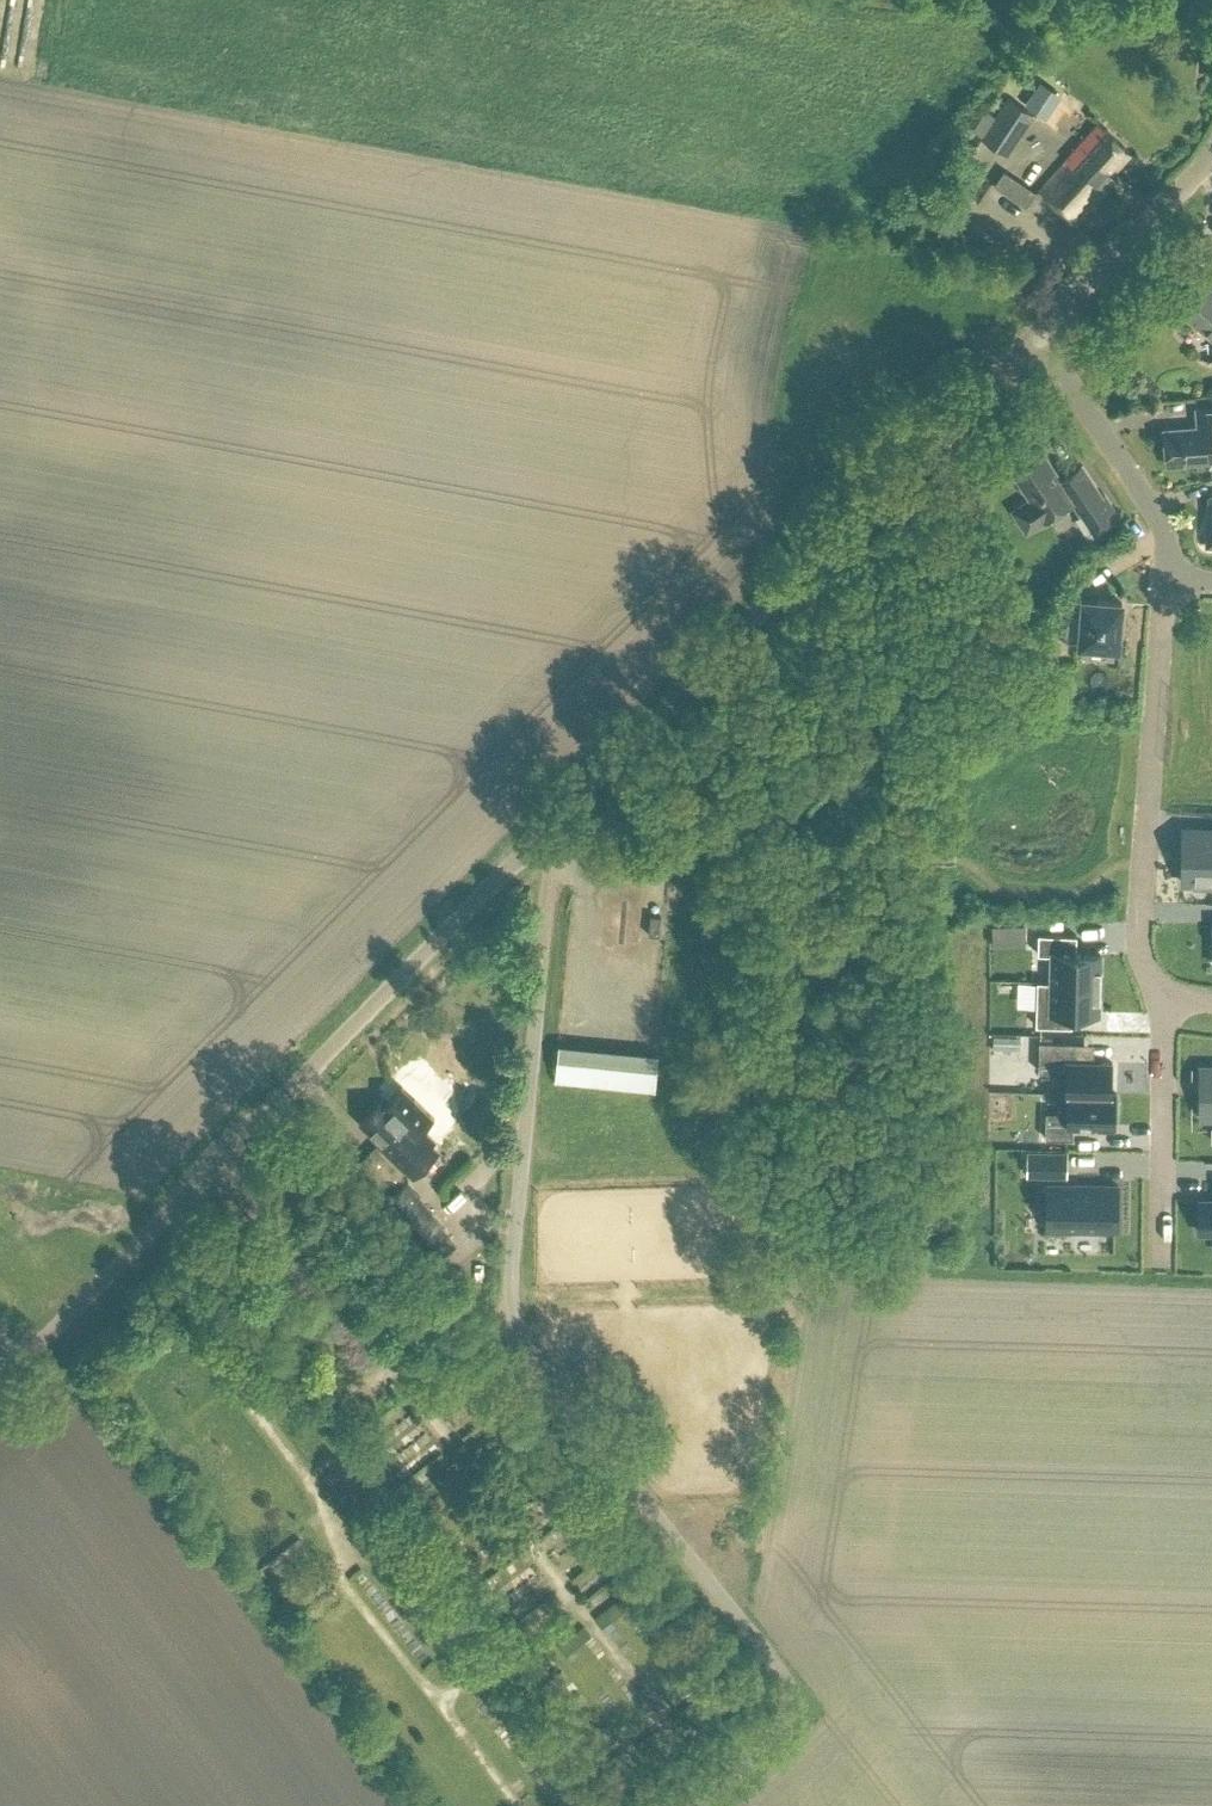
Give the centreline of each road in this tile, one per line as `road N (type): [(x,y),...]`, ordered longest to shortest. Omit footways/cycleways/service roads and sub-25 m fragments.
road 1 (unclassified): [(552,822),(511,1296),(543,1364),(789,1680),(781,1724),(701,1805)]
road 2 (unclassified): [(0,1375),(552,822)]
road 3 (unclassified): [(552,822),(1037,330)]
road 4 (residential): [(1168,984),(1149,976),(1138,943),(1165,575)]
road 5 (residential): [(1165,575),(1163,525),(1037,330)]
road 6 (residential): [(1168,984),(1162,1262)]
road 7 (unclassified): [(1037,330),(1211,153)]

